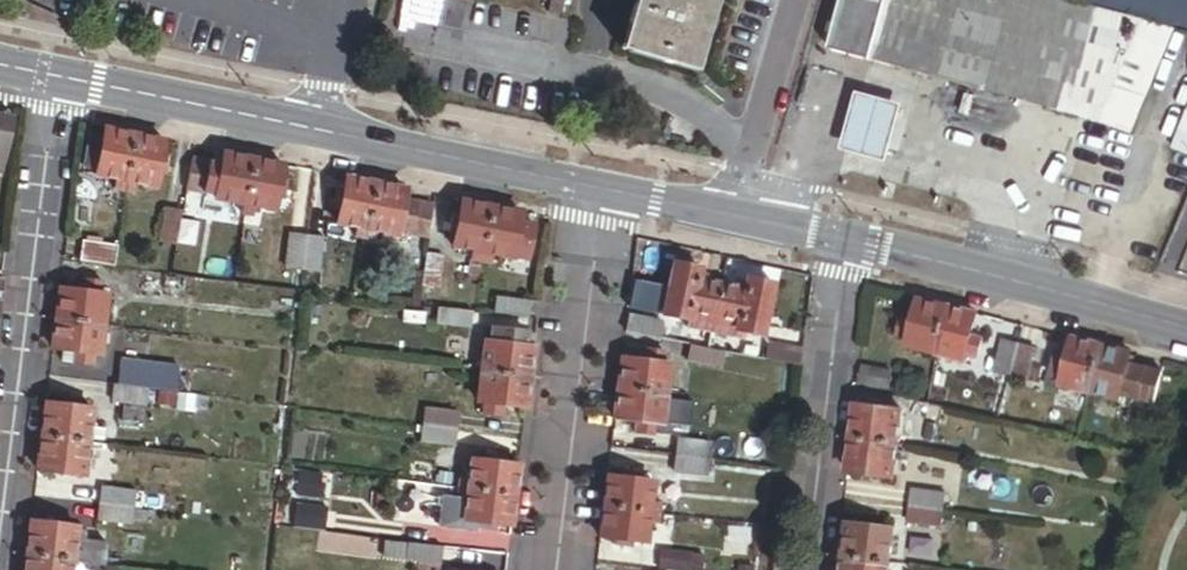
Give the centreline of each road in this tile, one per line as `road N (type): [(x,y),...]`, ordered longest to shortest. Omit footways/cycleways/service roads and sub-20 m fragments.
road 1 (primary): [(598,187),(59,80)]
road 2 (residential): [(59,80),(0,543)]
road 3 (residential): [(598,187),(551,569)]
road 4 (primary): [(1186,327),(847,241)]
road 5 (residential): [(847,241),(806,569)]
road 6 (primary): [(847,241),(598,187)]

